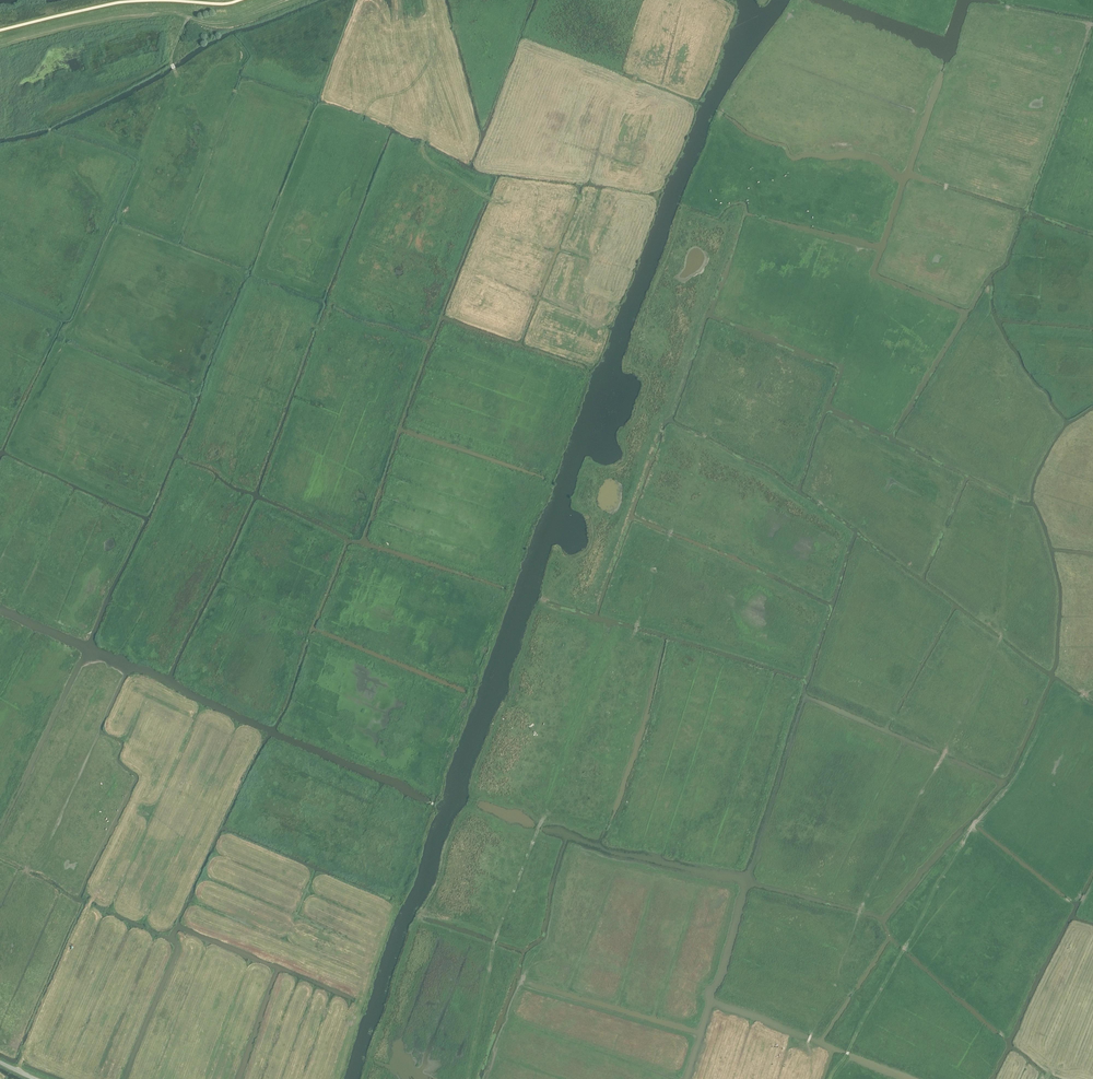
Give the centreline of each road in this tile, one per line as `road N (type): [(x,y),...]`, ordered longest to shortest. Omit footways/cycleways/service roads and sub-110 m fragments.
road 1 (track): [(282,0),(223,22),(156,16),(0,50)]
road 2 (track): [(426,0),(432,89),(424,140)]

